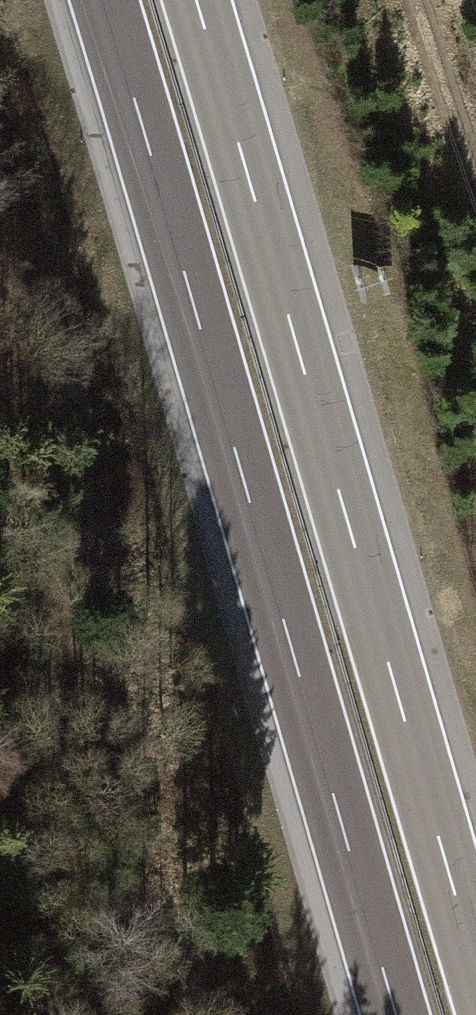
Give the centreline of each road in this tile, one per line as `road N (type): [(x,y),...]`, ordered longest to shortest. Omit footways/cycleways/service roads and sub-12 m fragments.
road 1 (motorway): [(103,0),(394,1014)]
road 2 (motorway): [(475,966),(196,0)]

